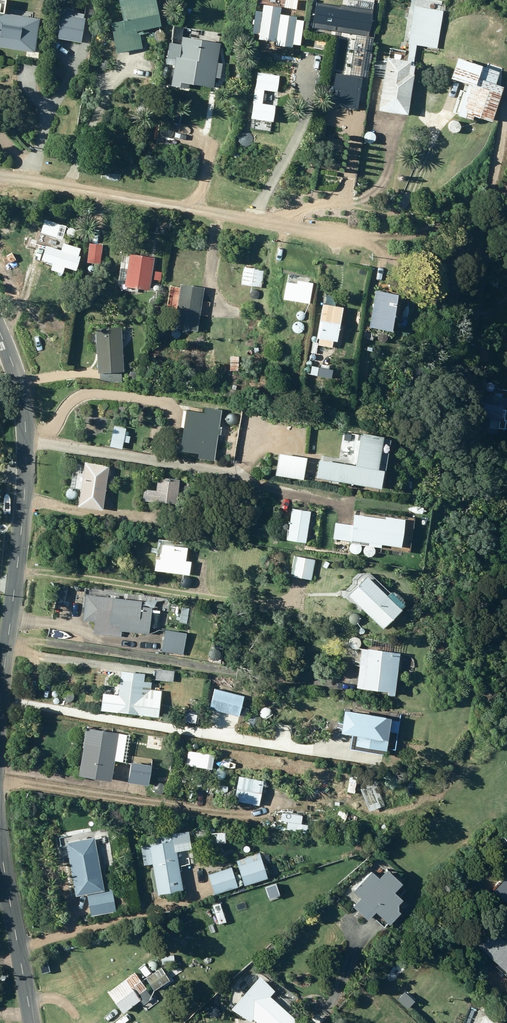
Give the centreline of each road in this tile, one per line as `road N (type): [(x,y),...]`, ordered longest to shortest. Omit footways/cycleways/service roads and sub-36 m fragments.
road 1 (tertiary): [(0,334),(23,400),(25,486),(0,698)]
road 2 (residential): [(0,182),(363,233)]
road 3 (tertiary): [(0,842),(32,1022)]

